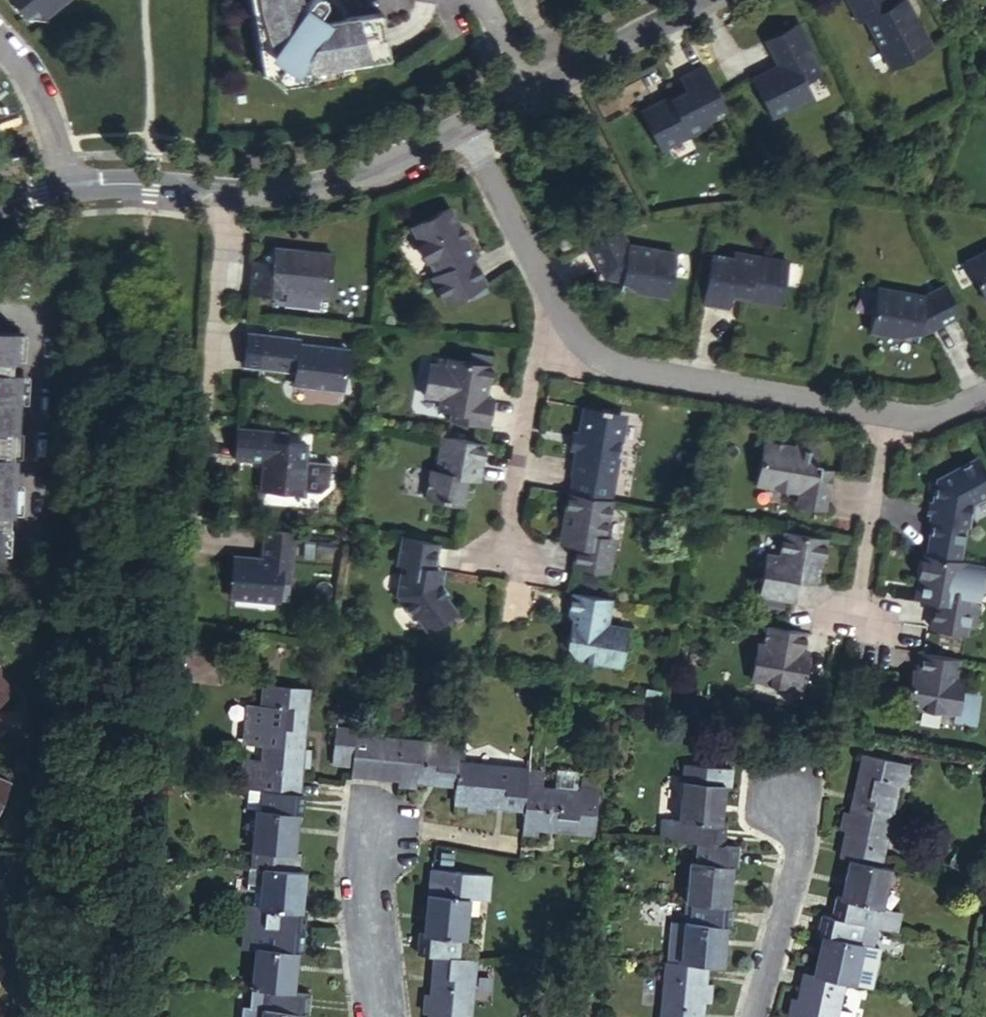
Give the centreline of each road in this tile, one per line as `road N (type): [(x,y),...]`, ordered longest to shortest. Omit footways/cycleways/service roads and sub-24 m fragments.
road 1 (residential): [(888,414),(617,368),(577,346),(544,292)]
road 2 (residential): [(228,191),(202,494)]
road 3 (residential): [(544,292),(503,563)]
road 4 (residential): [(701,0),(461,126)]
road 5 (residential): [(749,1016),(796,848),(790,775)]
road 6 (residential): [(461,126),(326,177),(228,191)]
road 7 (residential): [(888,414),(857,629)]
road 8 (residential): [(378,1016),(363,884),(371,824)]
road 9 (residential): [(544,292),(461,126)]
road 10 (residential): [(0,49),(18,69),(74,188)]
road 11 (residential): [(228,191),(74,188)]

